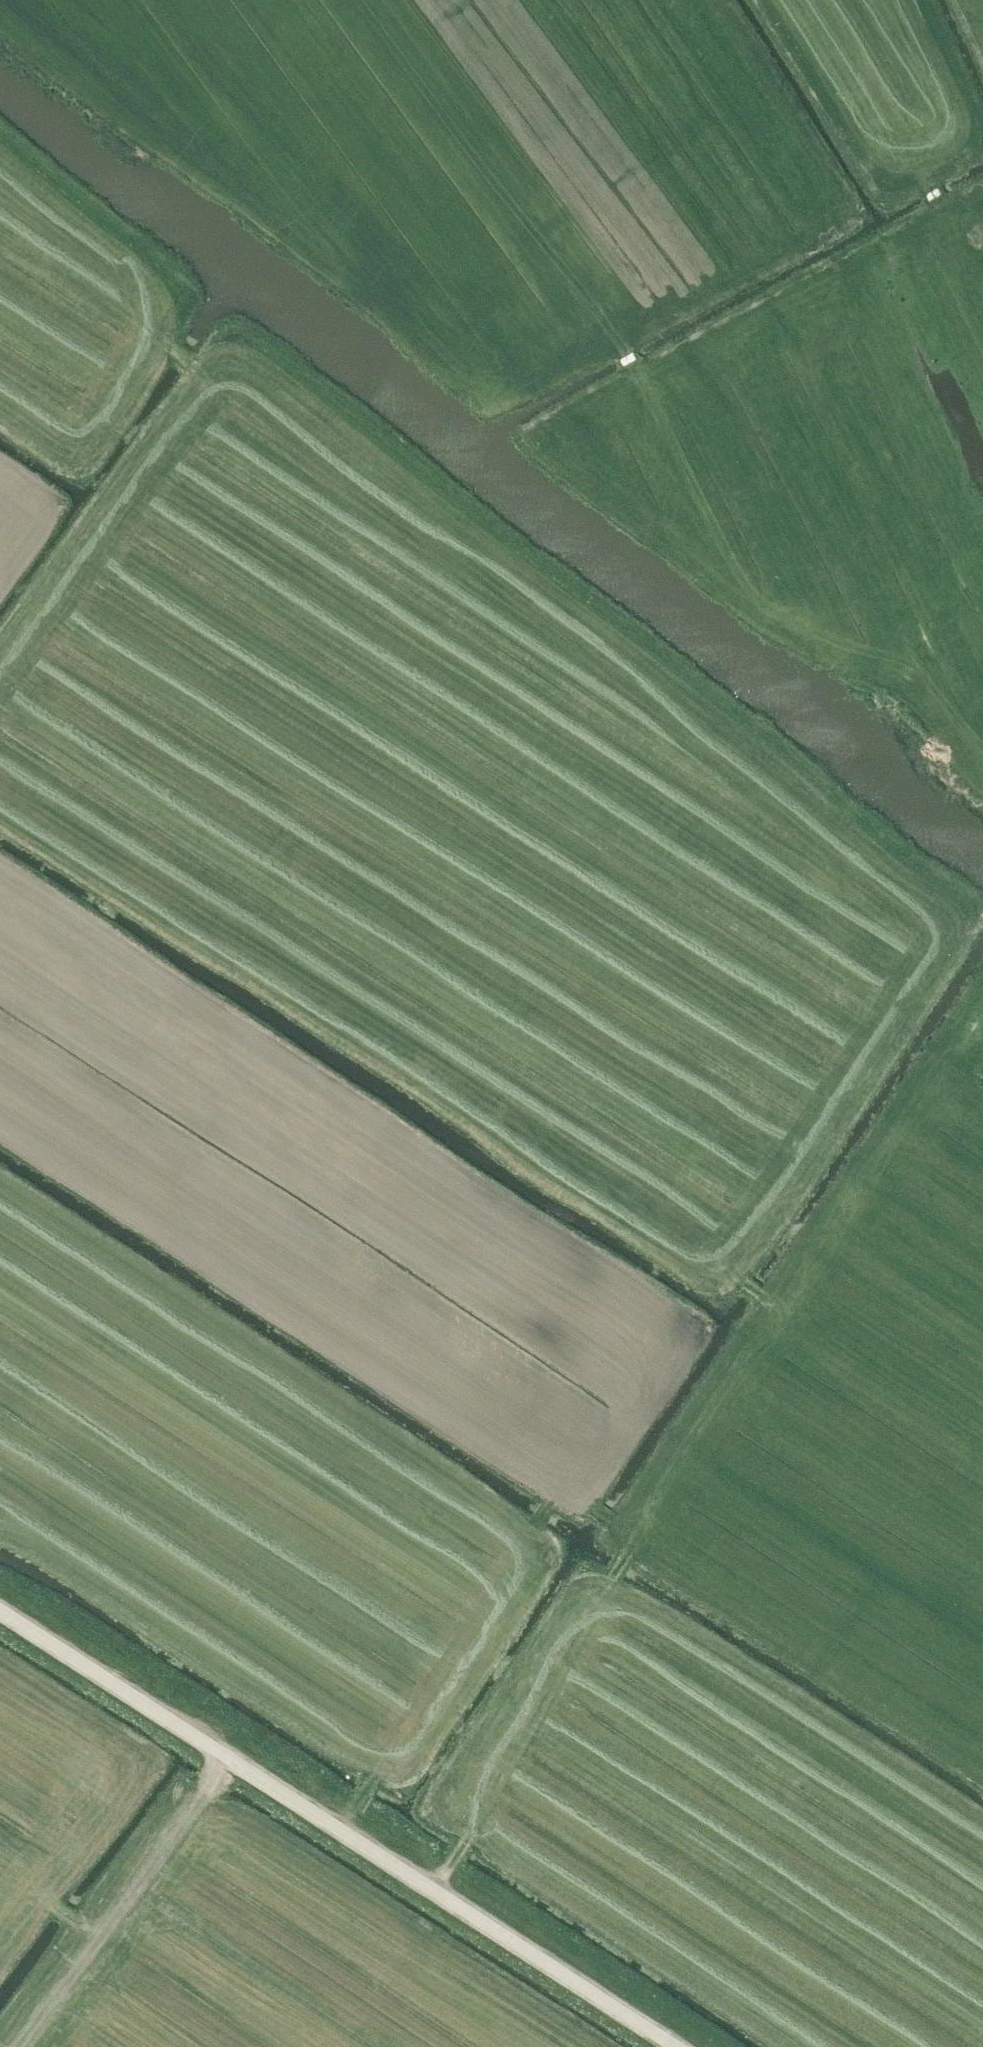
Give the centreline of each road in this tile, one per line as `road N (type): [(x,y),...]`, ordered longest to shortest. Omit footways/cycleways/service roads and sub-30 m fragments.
road 1 (unclassified): [(668,2046),(0,1614)]

